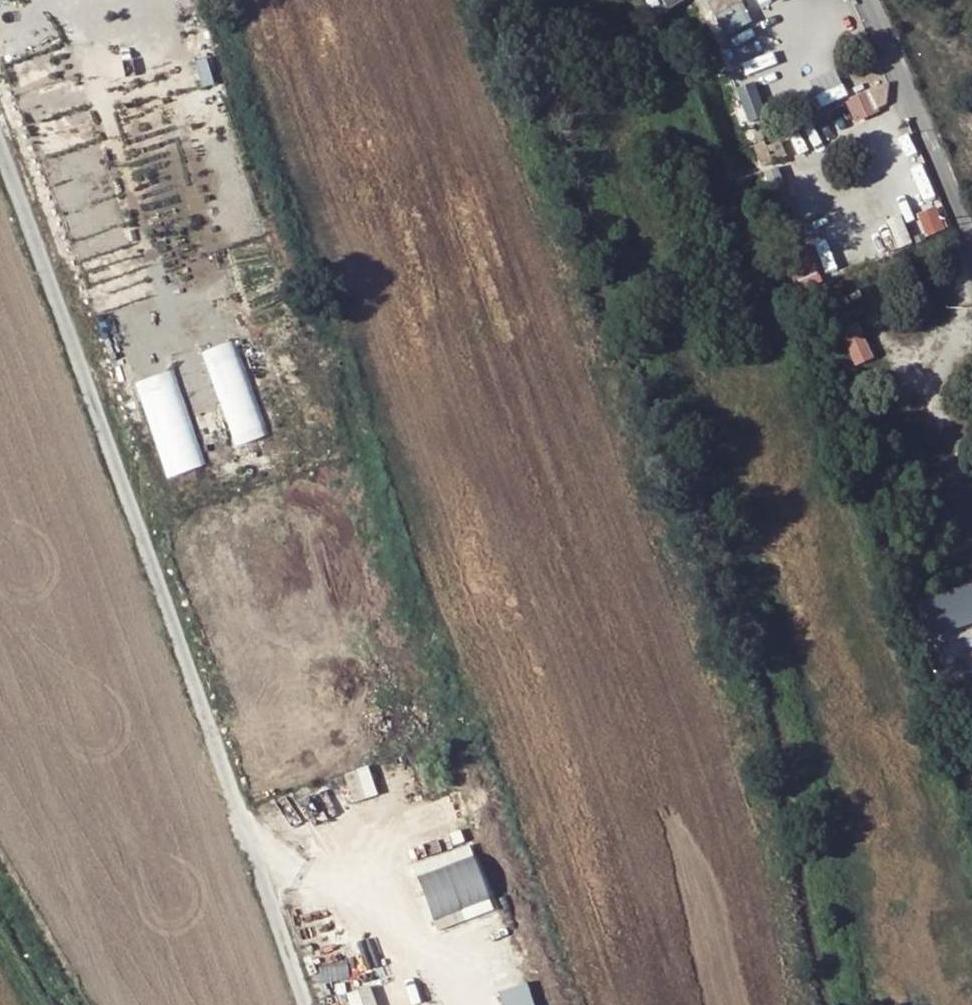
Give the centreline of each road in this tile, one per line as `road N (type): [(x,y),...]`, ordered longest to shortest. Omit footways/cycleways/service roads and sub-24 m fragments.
road 1 (track): [(0,161),(311,1004)]
road 2 (residential): [(867,0),(971,251)]

